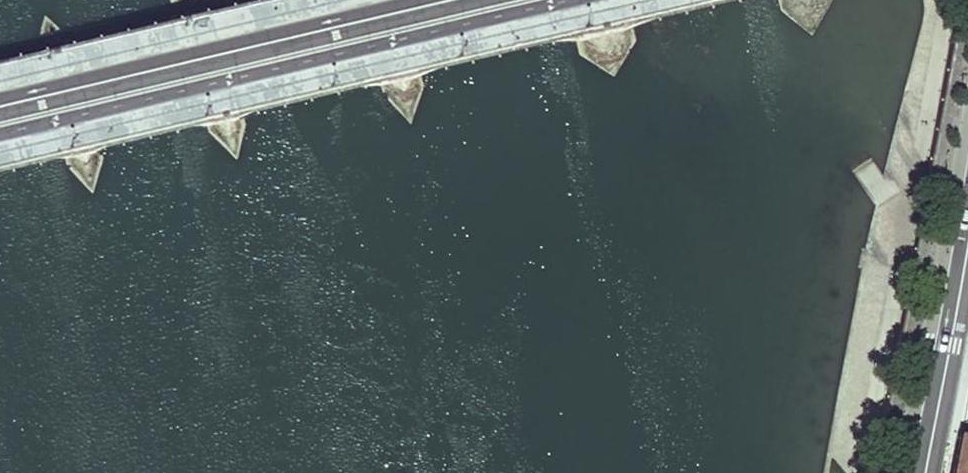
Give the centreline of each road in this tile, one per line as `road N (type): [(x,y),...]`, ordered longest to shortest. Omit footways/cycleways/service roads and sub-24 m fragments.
road 1 (tertiary): [(469,0),(0,108)]
road 2 (tertiary): [(967,237),(923,472)]

